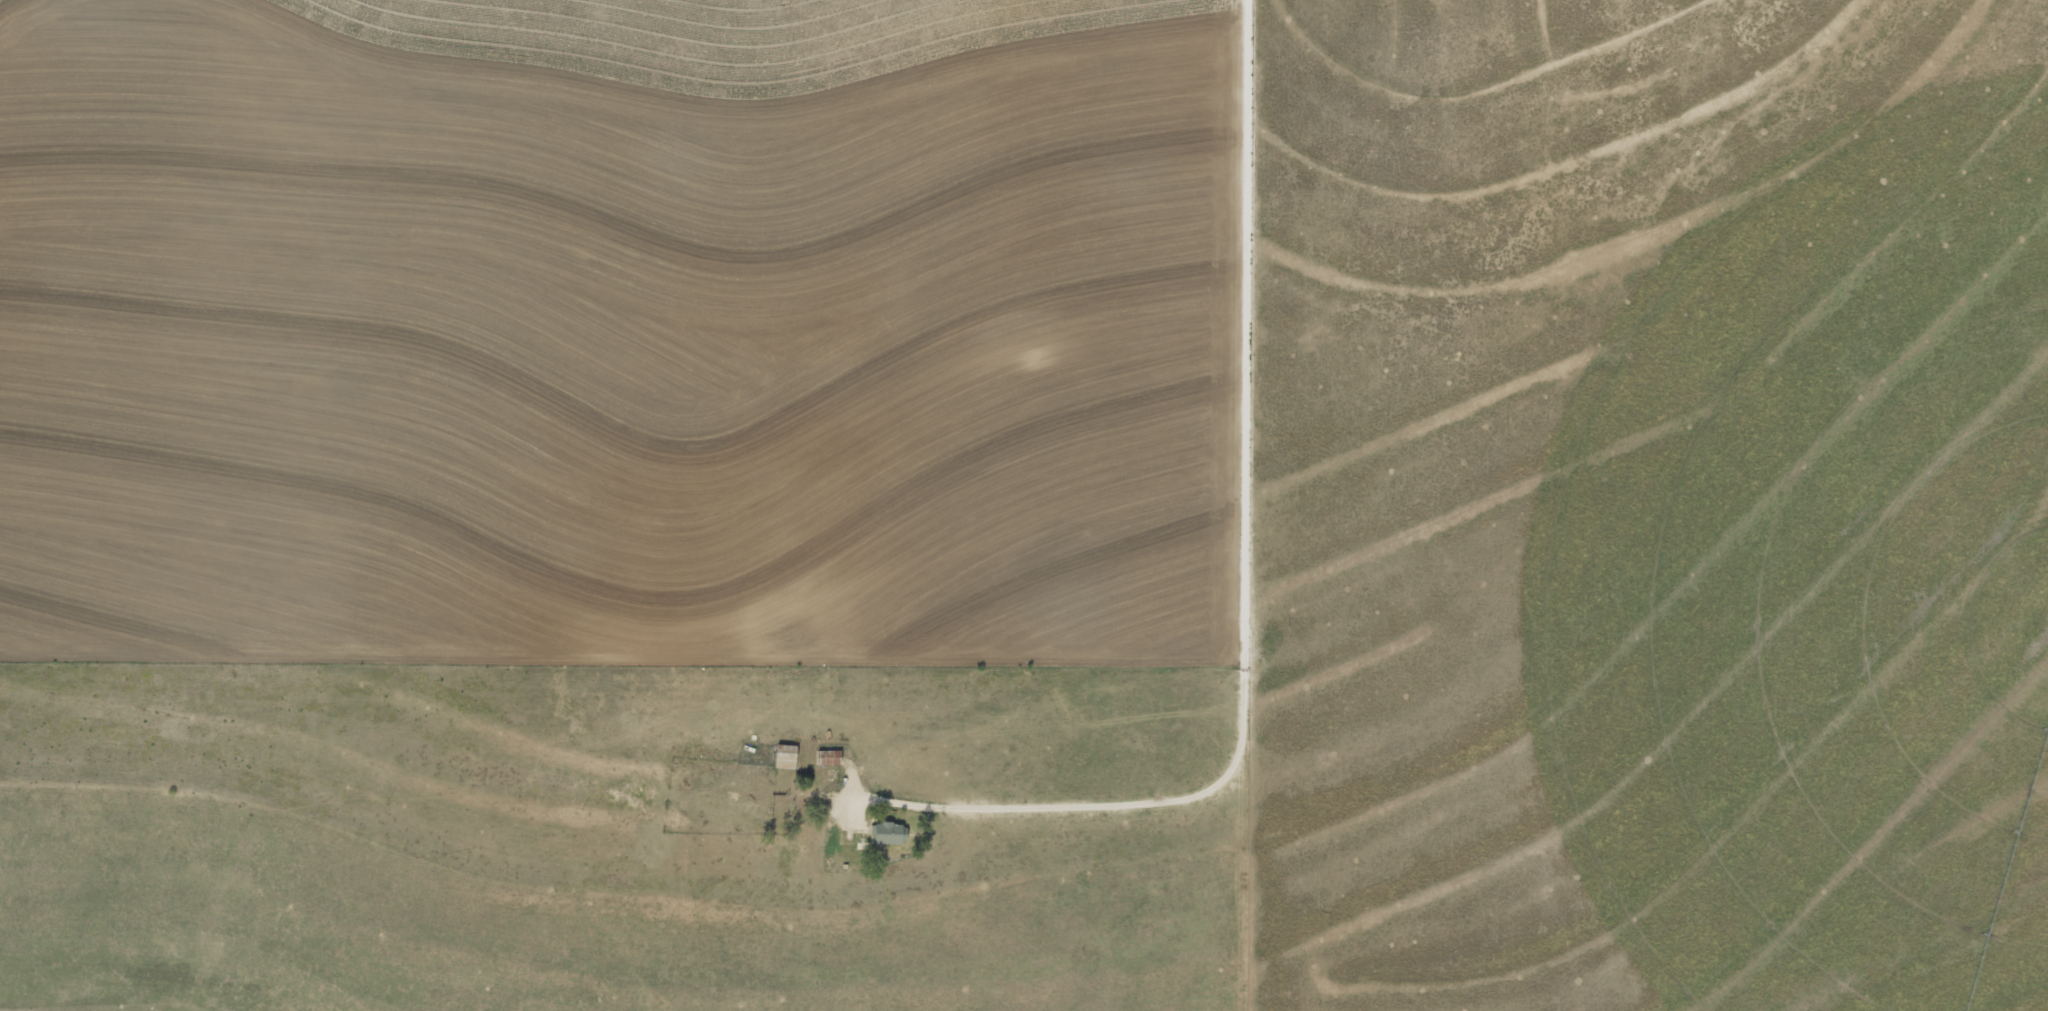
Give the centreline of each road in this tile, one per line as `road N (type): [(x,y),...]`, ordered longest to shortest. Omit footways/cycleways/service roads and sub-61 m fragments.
road 1 (residential): [(900,826),(1176,837),(1277,736),(1274,0)]

